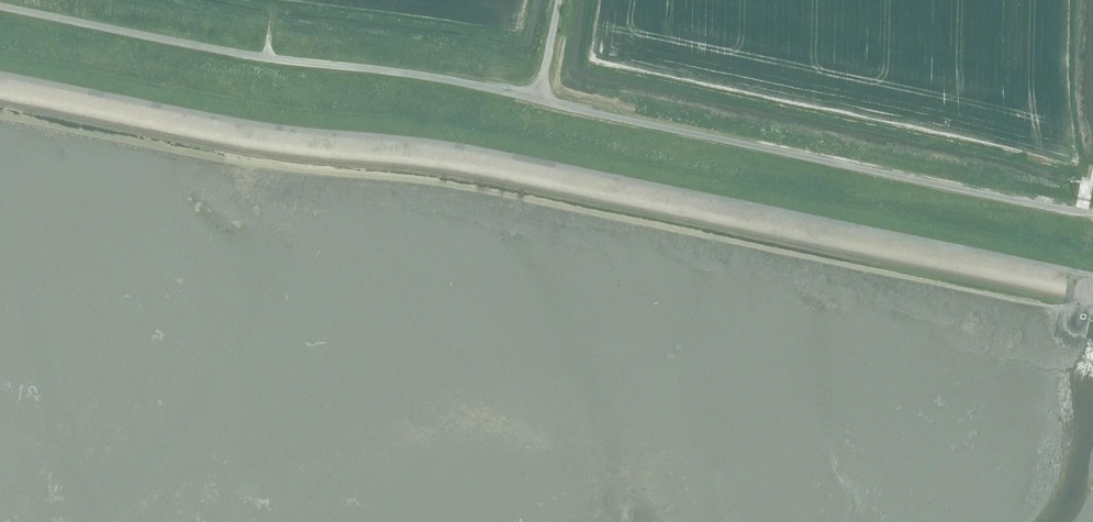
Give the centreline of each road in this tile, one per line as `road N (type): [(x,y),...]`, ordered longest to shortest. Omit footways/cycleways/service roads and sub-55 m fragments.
road 1 (unclassified): [(1092,214),(542,101)]
road 2 (unclassified): [(542,101),(420,76),(248,57),(0,9)]

